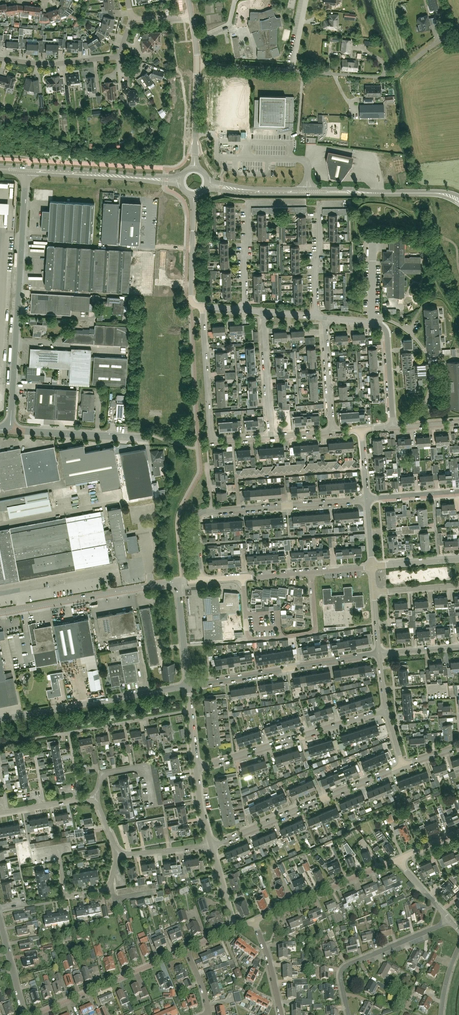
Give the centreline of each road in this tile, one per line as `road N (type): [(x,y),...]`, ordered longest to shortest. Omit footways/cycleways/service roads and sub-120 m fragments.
road 1 (unclassified): [(11,430),(26,170)]
road 2 (primary): [(205,189),(438,195),(458,204)]
road 3 (primary): [(458,196),(207,179)]
road 4 (residential): [(211,846),(402,765)]
road 5 (residential): [(196,769),(385,711)]
road 6 (residential): [(188,685),(379,653)]
road 7 (unclassified): [(0,719),(188,685)]
road 8 (residential): [(312,572),(314,631),(287,636),(249,637),(243,577)]
road 9 (unclassified): [(0,613),(177,582)]
road 10 (residential): [(292,71),(387,76),(458,35)]
road 11 (residential): [(348,1014),(342,969),(448,919)]
road 12 (residential): [(246,310),(249,204),(304,203)]
road 13 (residential): [(211,512),(367,499)]
road 14 (residential): [(254,922),(397,860)]
road 15 (residential): [(46,1010),(187,950)]
road 16 (residential): [(316,318),(320,205),(348,204)]
road 17 (residential): [(210,441),(202,307)]
road 18 (unclassified): [(144,437),(11,430)]
road 19 (residential): [(195,169),(195,37)]
road 20 (residential): [(271,437),(263,312)]
road 21 (residential): [(69,733),(191,711)]
road 22 (primary): [(149,178),(26,170)]
road 23 (residential): [(202,307),(191,301),(194,194)]

